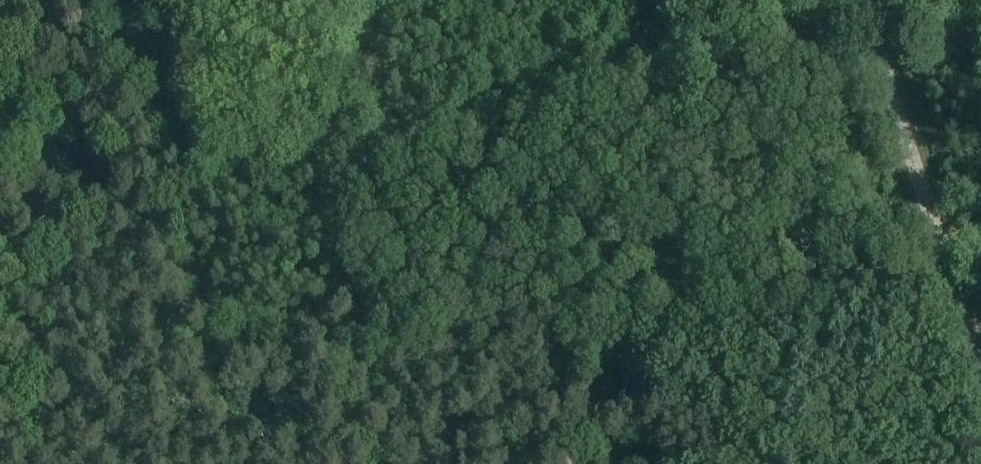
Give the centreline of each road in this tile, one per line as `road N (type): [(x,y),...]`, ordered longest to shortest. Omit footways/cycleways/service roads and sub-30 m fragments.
road 1 (track): [(384,141),(864,14),(906,12),(980,28)]
road 2 (unclassified): [(861,0),(980,354)]
road 3 (track): [(188,194),(384,141)]
road 4 (track): [(145,0),(188,194)]
road 5 (track): [(113,224),(57,292),(0,342)]

